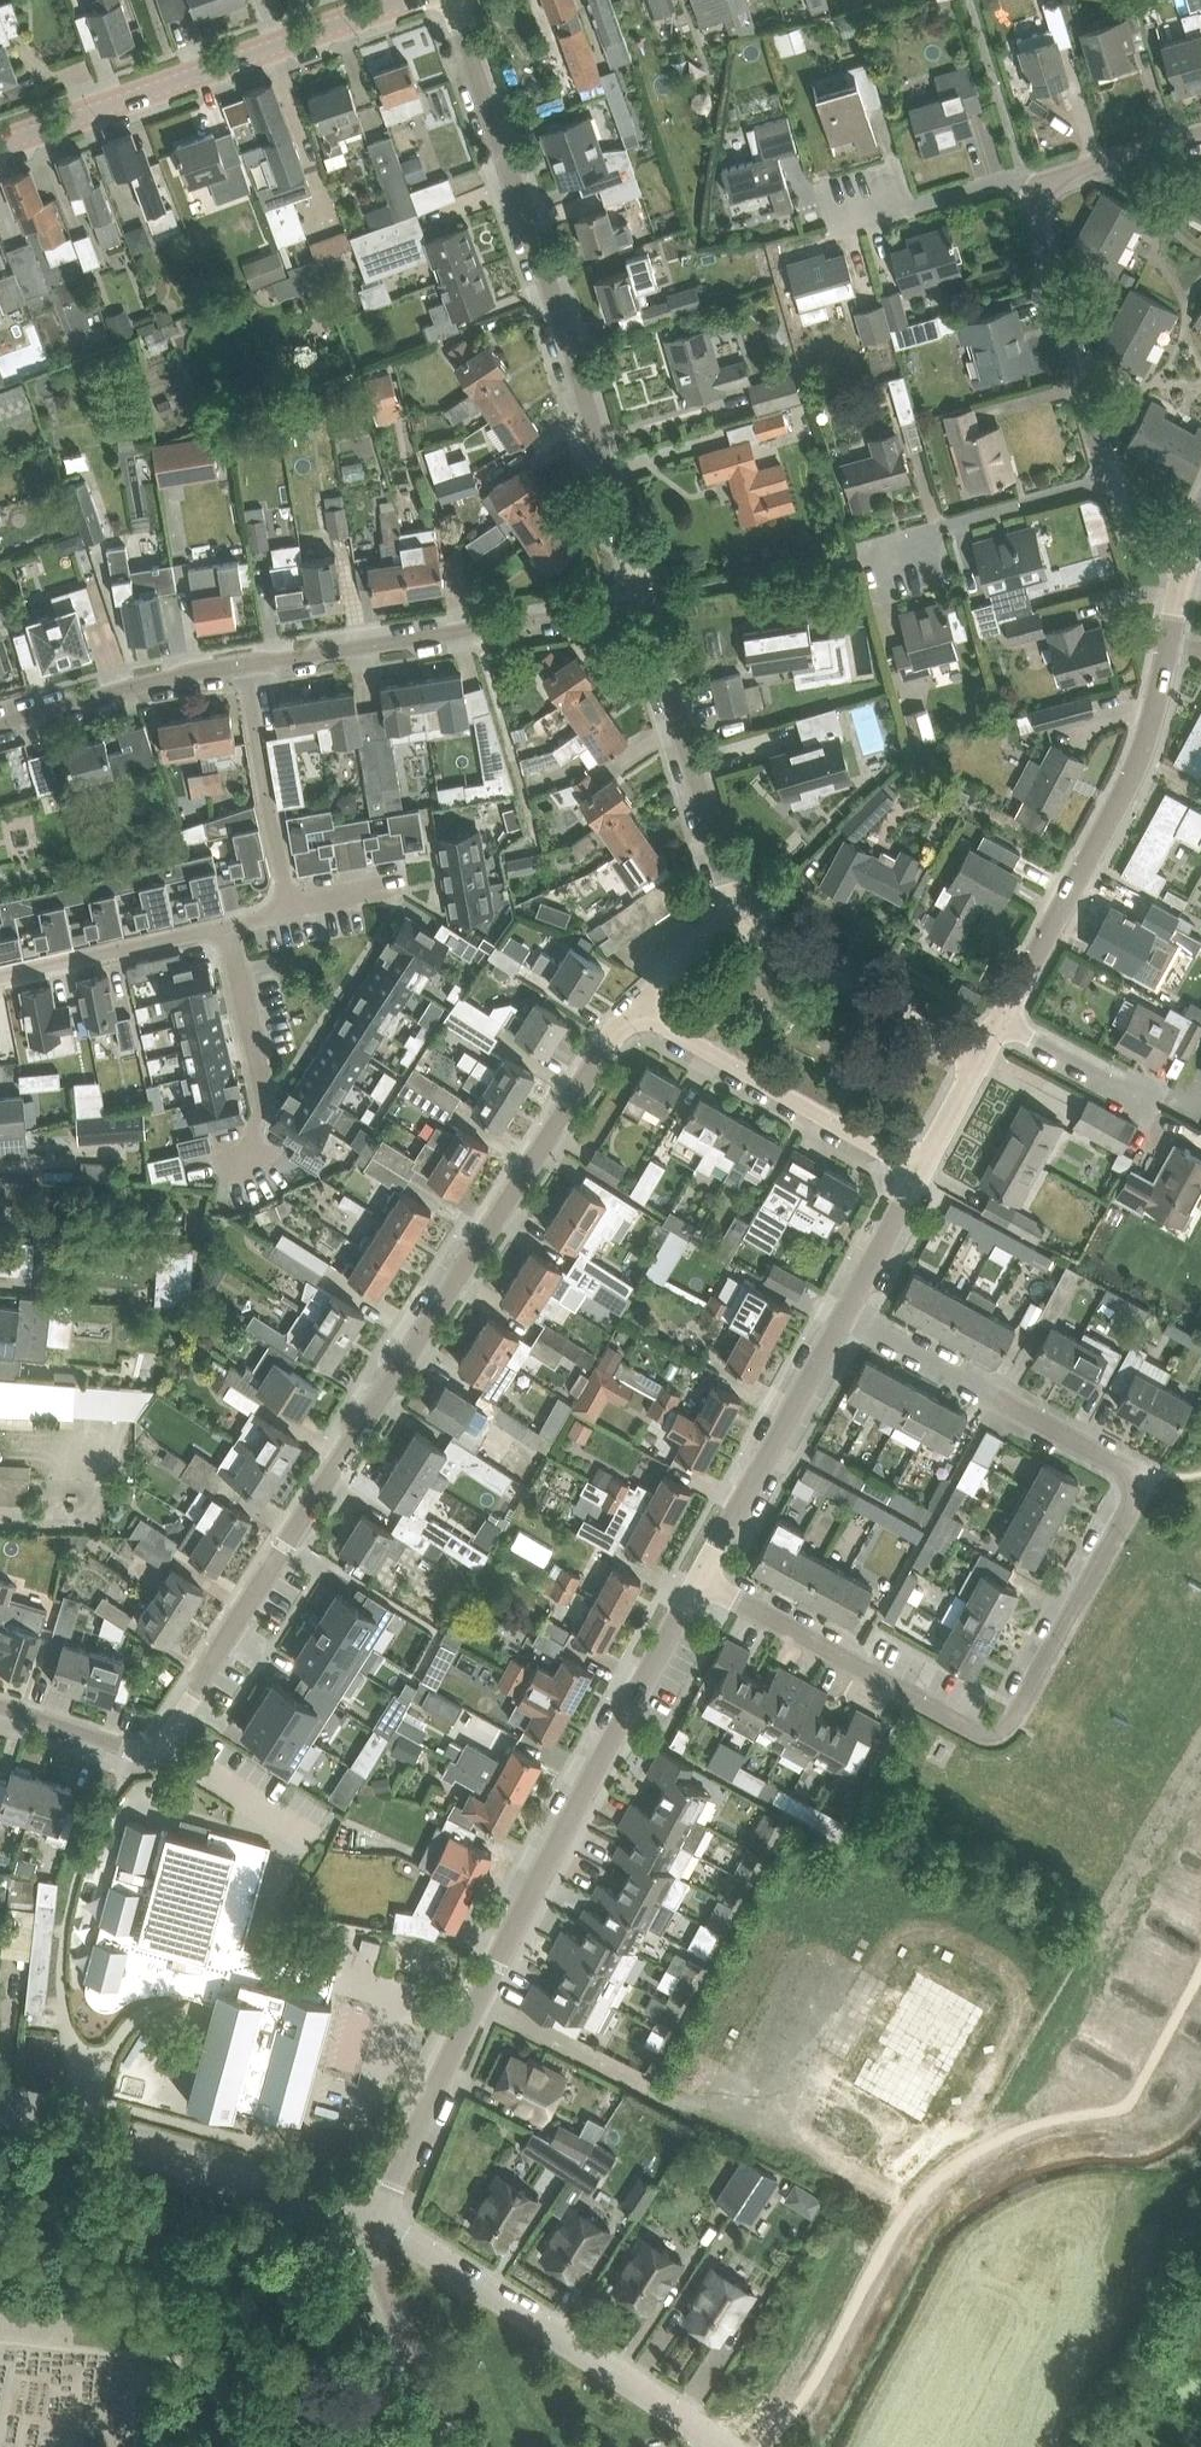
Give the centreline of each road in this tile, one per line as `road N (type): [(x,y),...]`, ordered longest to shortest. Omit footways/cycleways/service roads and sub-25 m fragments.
road 1 (unclassified): [(0,1704),(131,1748),(162,1742),(606,1049),(640,1010)]
road 2 (unclassified): [(700,1580),(982,1733),(999,1734),(1012,1726),(1135,1502),(1136,1482),(1124,1468),(846,1313)]
road 3 (unclassified): [(378,2220),(522,1913),(700,1580)]
road 4 (unclassified): [(644,601),(564,325),(453,0)]
road 5 (tertiary): [(0,145),(404,0)]
road 6 (unclassified): [(1002,1021),(1126,788),(1170,640)]
road 7 (unclassified): [(728,2446),(378,2220)]
road 8 (residential): [(246,664),(644,601)]
road 9 (unclassified): [(378,2220),(0,2110)]
road 10 (unclassified): [(734,914),(644,601)]
road 11 (unclassified): [(640,1010),(919,1175)]
road 12 (unclassified): [(700,1580),(846,1313)]
road 13 (unclassified): [(1107,481),(1038,233),(1044,191)]
road 14 (unclassified): [(983,1056),(734,914)]
road 15 (unclassified): [(824,180),(839,228),(1005,180),(1044,191)]
road 16 (unclassified): [(860,560),(887,543),(1107,481)]
road 17 (residential): [(237,1177),(264,1082),(229,927)]
road 18 (residential): [(0,724),(246,664)]
road 19 (residential): [(246,664),(291,911)]
road 20 (unclassified): [(452,2446),(369,2237),(378,2220)]
road 21 (residential): [(229,927),(0,976)]
road 22 (unclassified): [(1161,1108),(1002,1021)]
road 23 (unclassified): [(1044,191),(1063,175),(1200,131)]
road 24 (unclassified): [(846,1313),(919,1175)]
road 25 (unclassified): [(919,1175),(983,1056)]
road 26 (unclassified): [(640,1010),(734,914)]
road 27 (unclassified): [(1188,557),(1127,533),(1107,481)]

